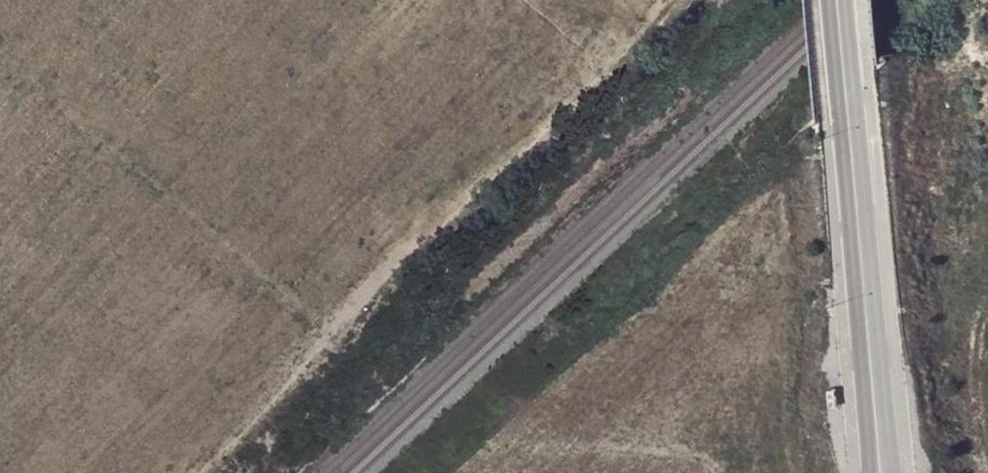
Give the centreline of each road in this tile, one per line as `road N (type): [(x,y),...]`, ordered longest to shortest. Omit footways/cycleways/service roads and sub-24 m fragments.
road 1 (secondary): [(837,0),(879,472)]

